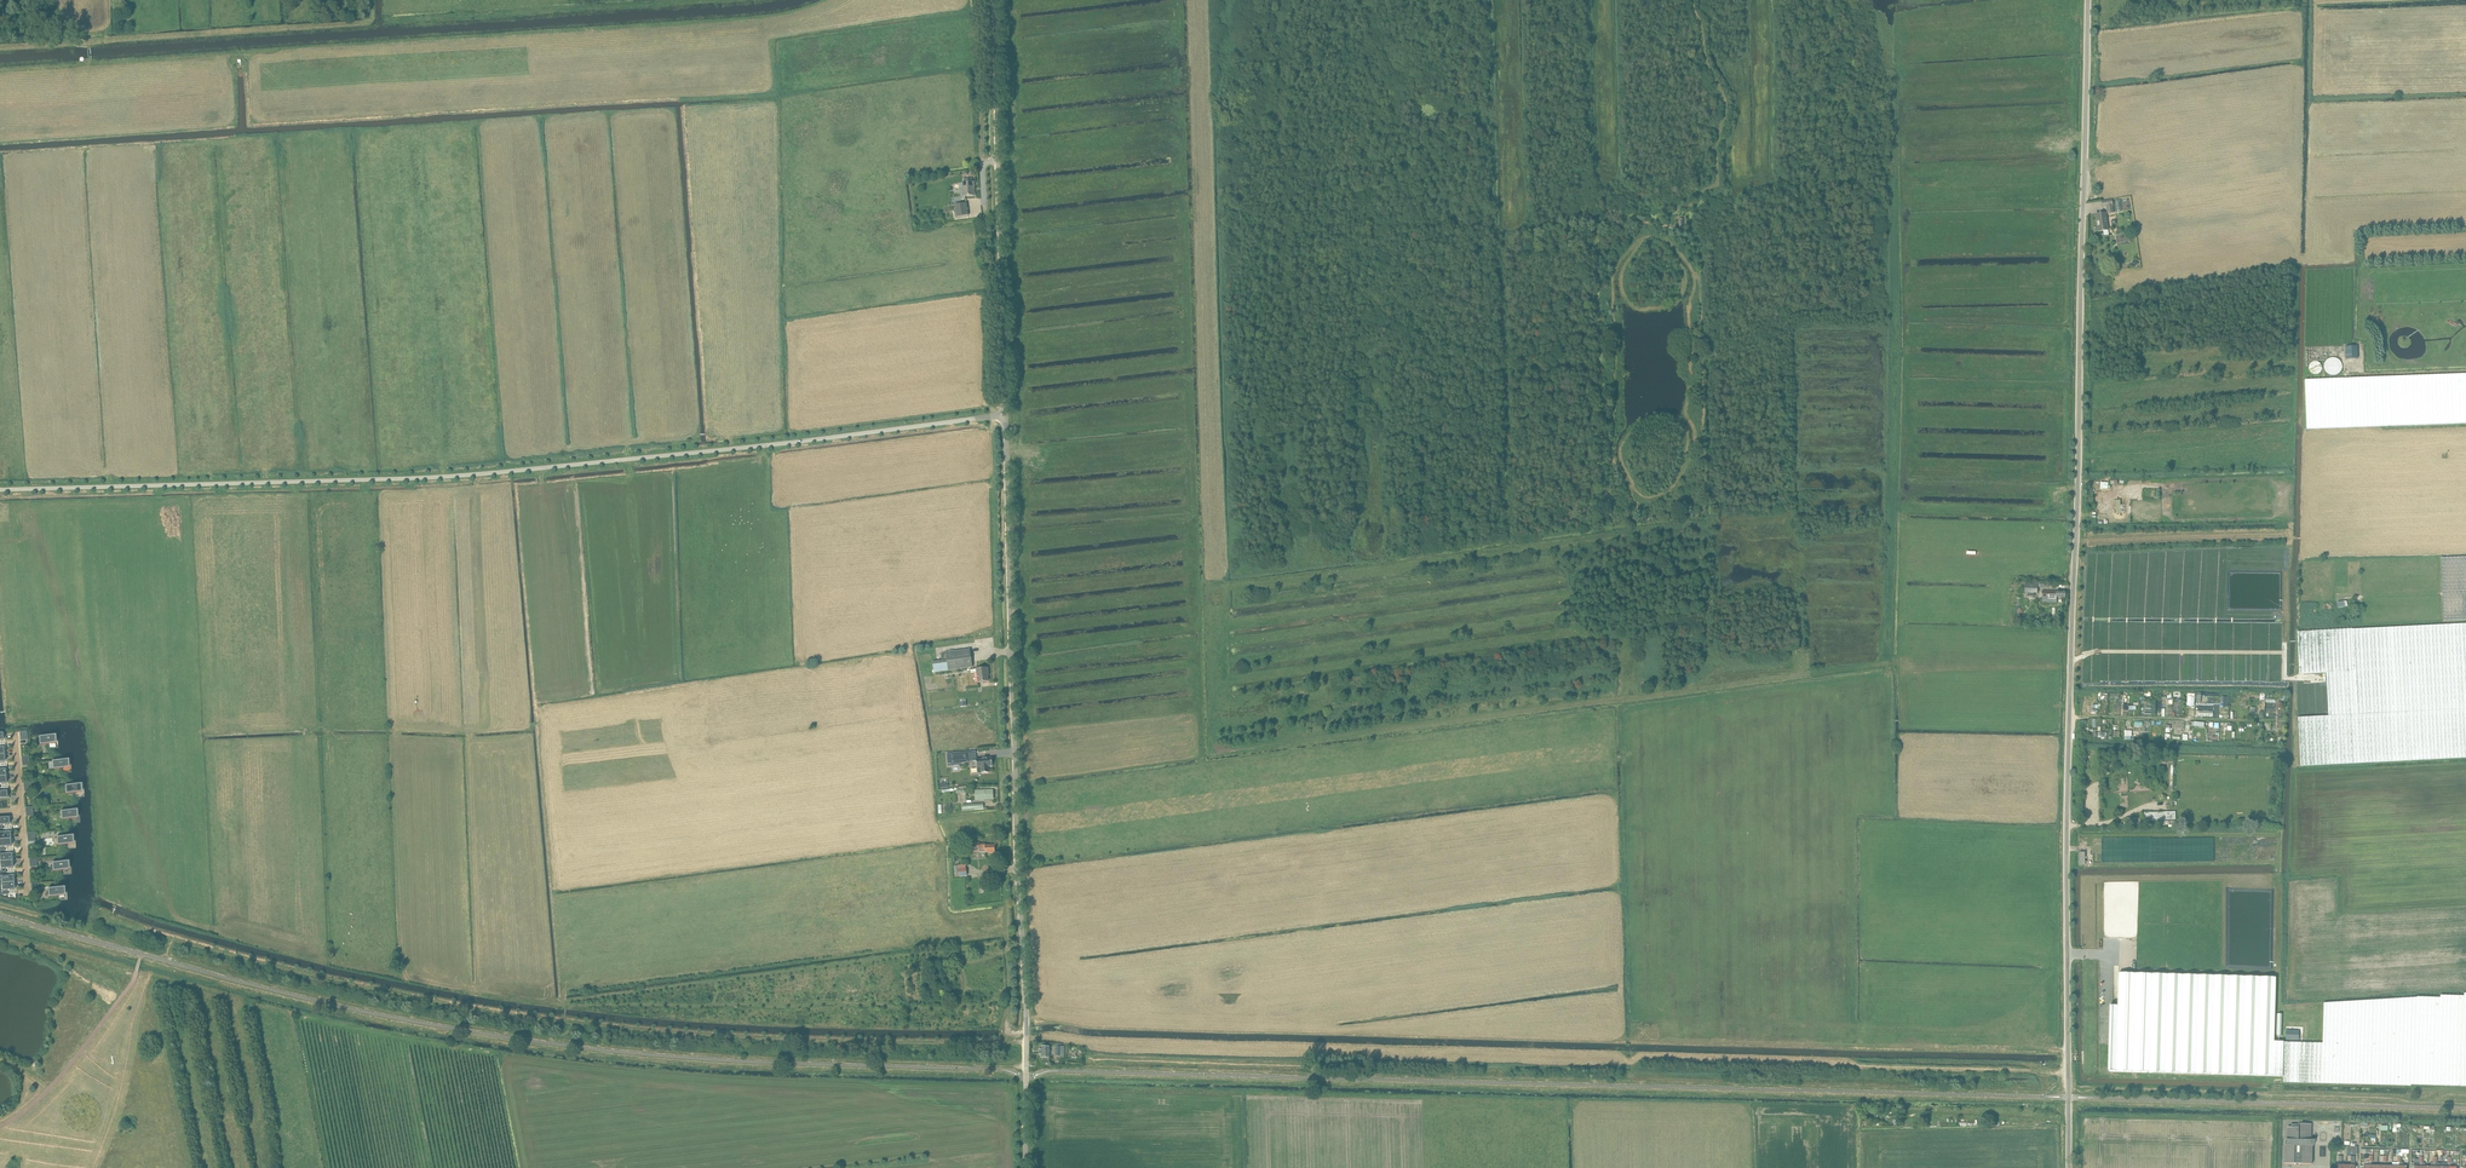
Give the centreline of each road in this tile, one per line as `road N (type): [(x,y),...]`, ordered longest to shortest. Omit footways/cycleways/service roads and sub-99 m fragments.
road 1 (unclassified): [(2069,1167),(2067,849),(2088,0)]
road 2 (unclassified): [(0,489),(456,476),(1005,414)]
road 3 (unclassified): [(1025,1167),(1005,414)]
road 4 (unclassified): [(1005,414),(995,0)]

